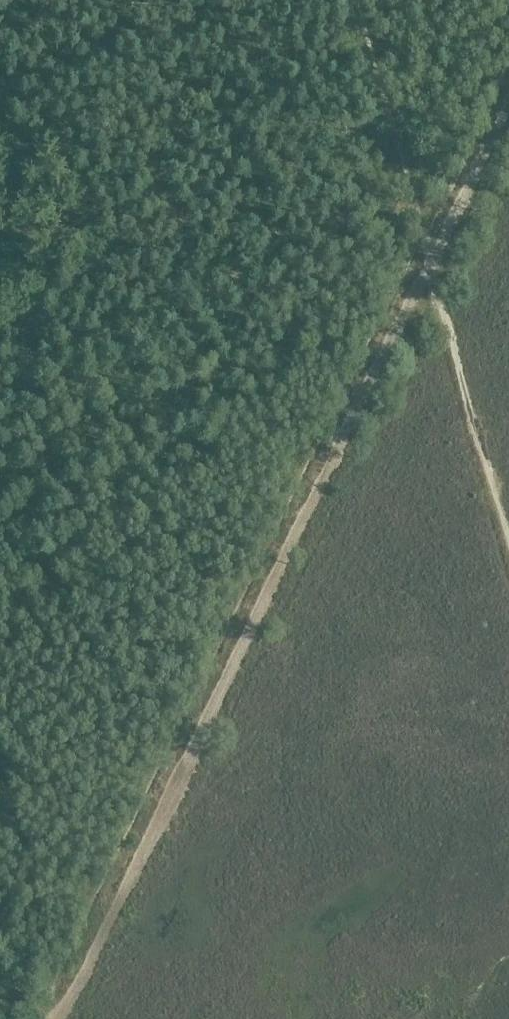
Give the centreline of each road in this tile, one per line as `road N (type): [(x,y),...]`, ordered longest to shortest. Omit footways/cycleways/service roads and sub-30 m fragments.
road 1 (track): [(55,1018),(508,112)]
road 2 (track): [(0,394),(46,357),(332,224),(403,174)]
road 3 (track): [(403,174),(508,543)]
road 4 (track): [(53,1018),(0,770)]
road 5 (track): [(356,0),(403,174)]

